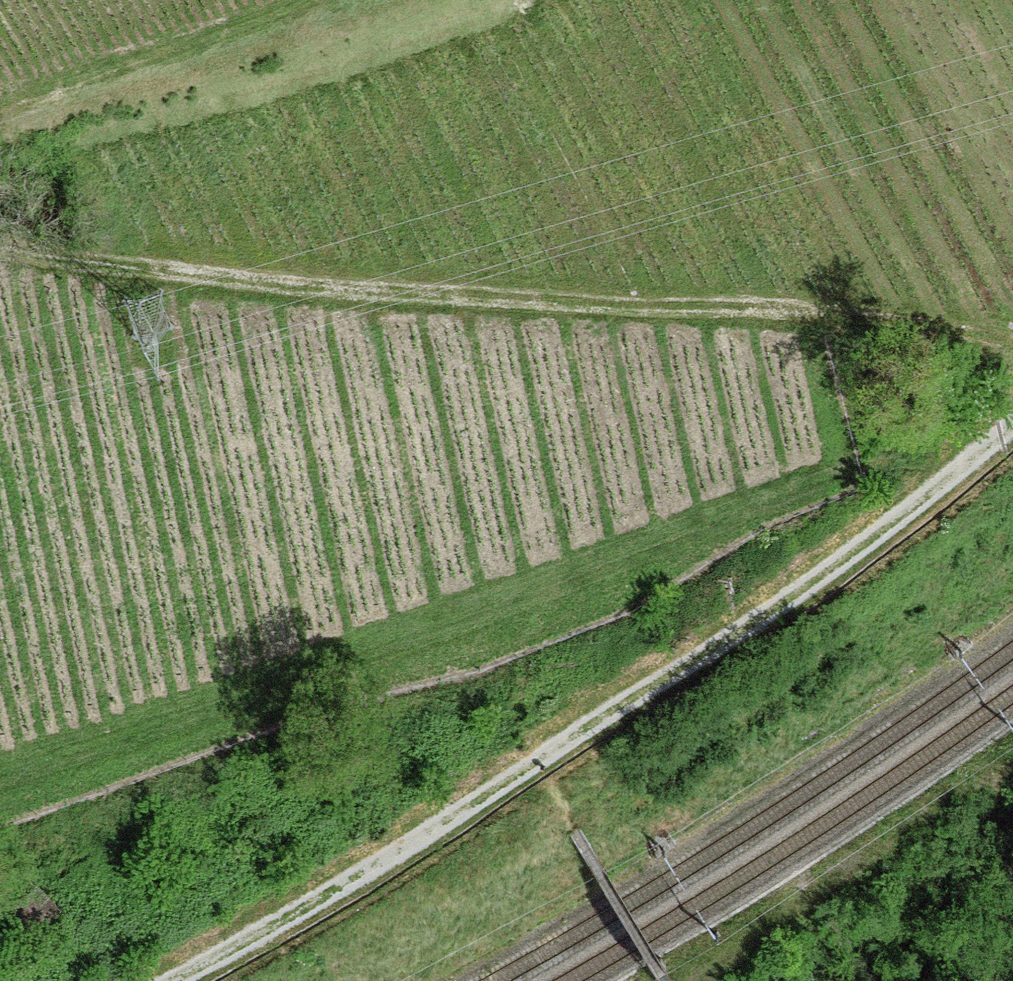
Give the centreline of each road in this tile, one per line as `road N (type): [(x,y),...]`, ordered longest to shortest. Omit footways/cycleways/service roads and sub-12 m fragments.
road 1 (track): [(979,452),(907,453),(865,464),(625,555),(0,769)]
road 2 (track): [(1012,331),(189,277),(0,246)]
road 3 (track): [(176,980),(606,719),(844,561),(1012,421)]
road 4 (track): [(346,0),(0,112)]

